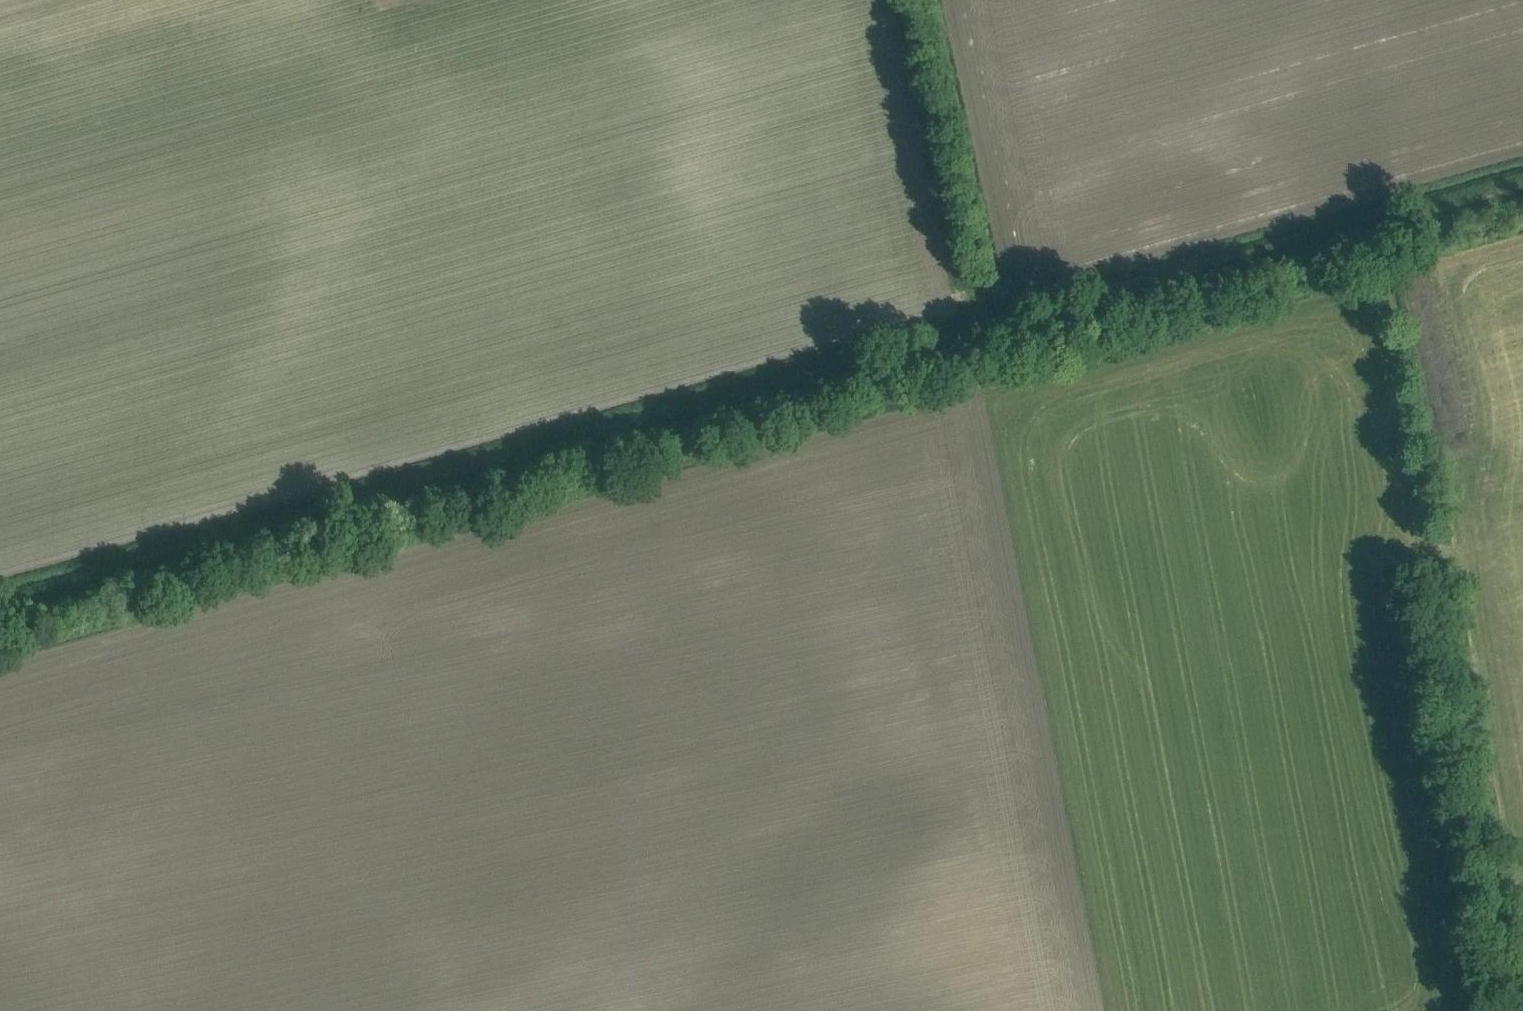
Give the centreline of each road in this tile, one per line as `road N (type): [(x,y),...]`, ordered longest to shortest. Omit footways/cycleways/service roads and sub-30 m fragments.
road 1 (track): [(0,613),(1522,183)]

